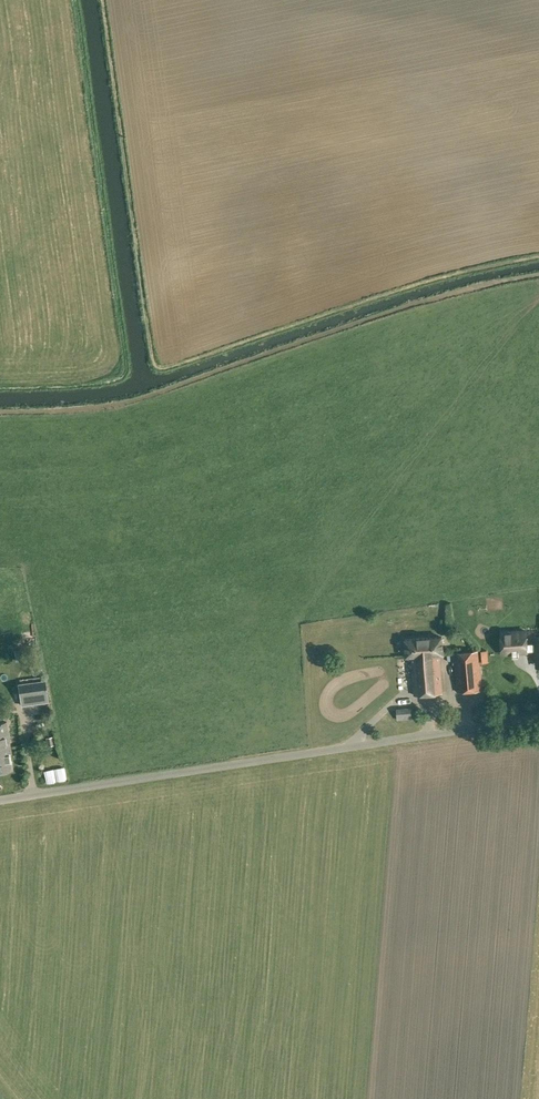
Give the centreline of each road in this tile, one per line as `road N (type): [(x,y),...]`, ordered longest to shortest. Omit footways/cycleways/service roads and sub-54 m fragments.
road 1 (unclassified): [(538,717),(0,799)]

